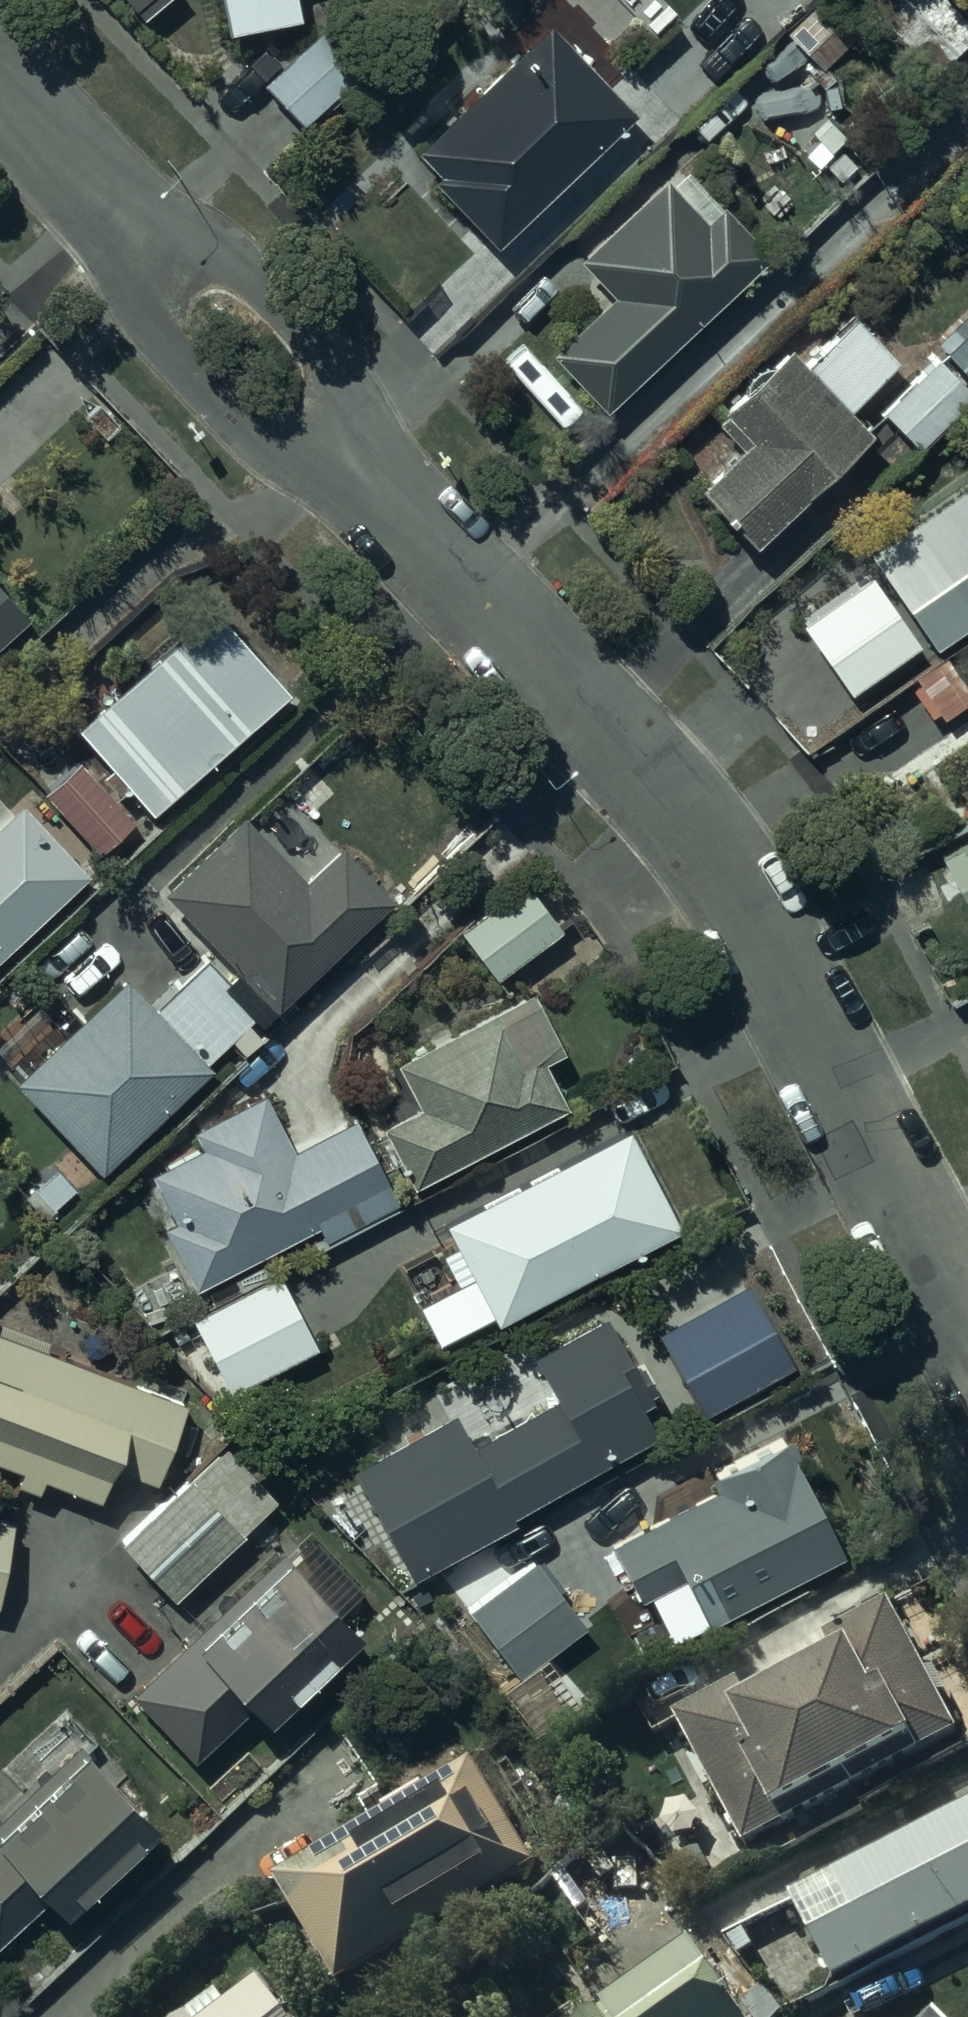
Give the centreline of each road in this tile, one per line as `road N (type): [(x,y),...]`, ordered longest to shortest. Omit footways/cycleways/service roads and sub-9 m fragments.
road 1 (residential): [(364,472),(665,784),(708,839),(967,1334)]
road 2 (residential): [(131,220),(159,338),(218,412),(254,436),(364,472)]
road 3 (residential): [(364,472),(319,337),(276,285),(215,250),(131,220)]
road 4 (residential): [(0,85),(131,220)]

